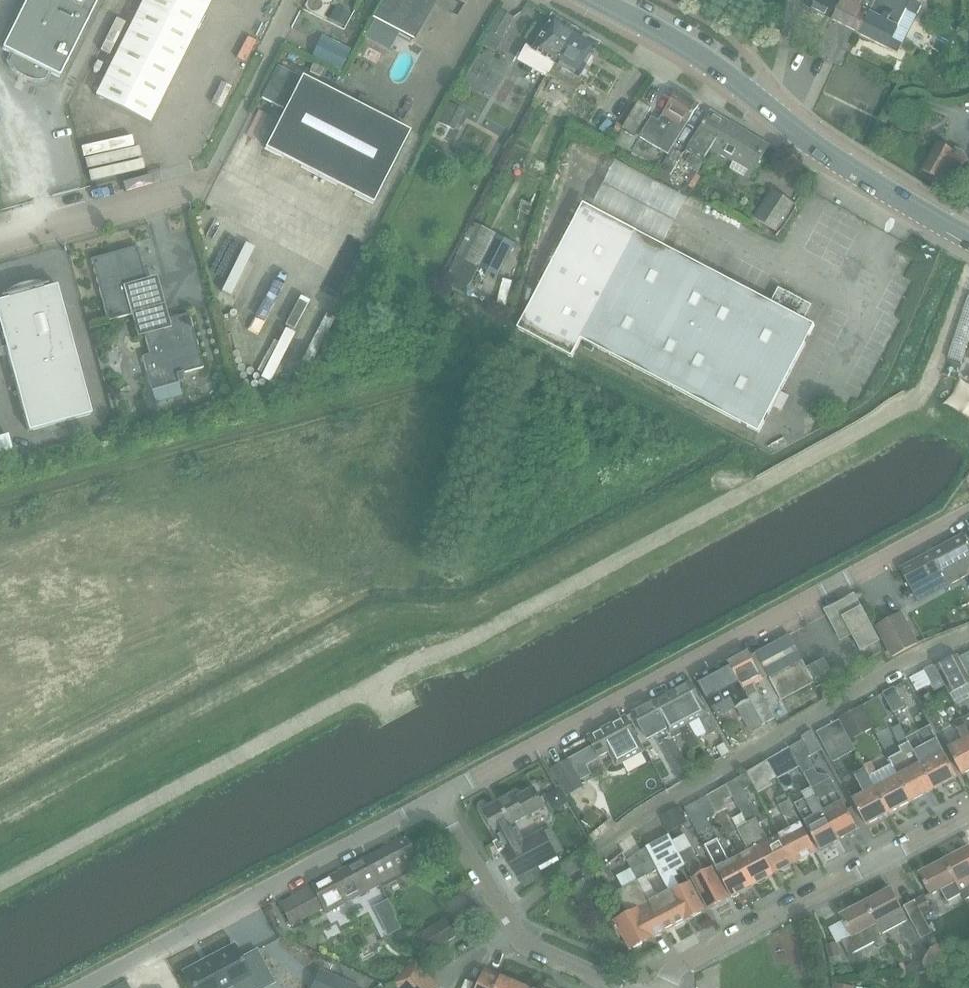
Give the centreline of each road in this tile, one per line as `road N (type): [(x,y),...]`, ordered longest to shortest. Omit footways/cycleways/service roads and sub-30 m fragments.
road 1 (track): [(378,278),(470,328),(475,353),(467,365),(0,498)]
road 2 (residential): [(436,800),(968,511)]
road 3 (secondary): [(968,233),(833,156),(597,0)]
road 4 (unclassified): [(83,987),(436,800)]
road 5 (residential): [(968,814),(675,967),(664,987)]
road 6 (residential): [(436,800),(527,944),(628,987)]
road 7 (unclassified): [(0,237),(206,183)]

